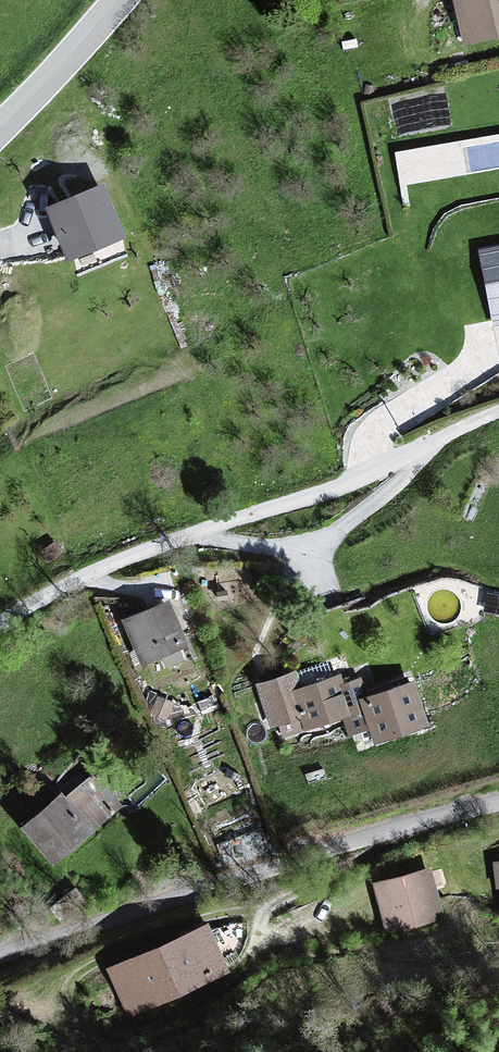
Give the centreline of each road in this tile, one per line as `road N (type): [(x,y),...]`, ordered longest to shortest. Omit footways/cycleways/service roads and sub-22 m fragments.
road 1 (unclassified): [(0,628),(165,542),(357,484),(498,418)]
road 2 (unclassified): [(0,959),(498,807)]
road 3 (tertiary): [(0,125),(117,0)]

